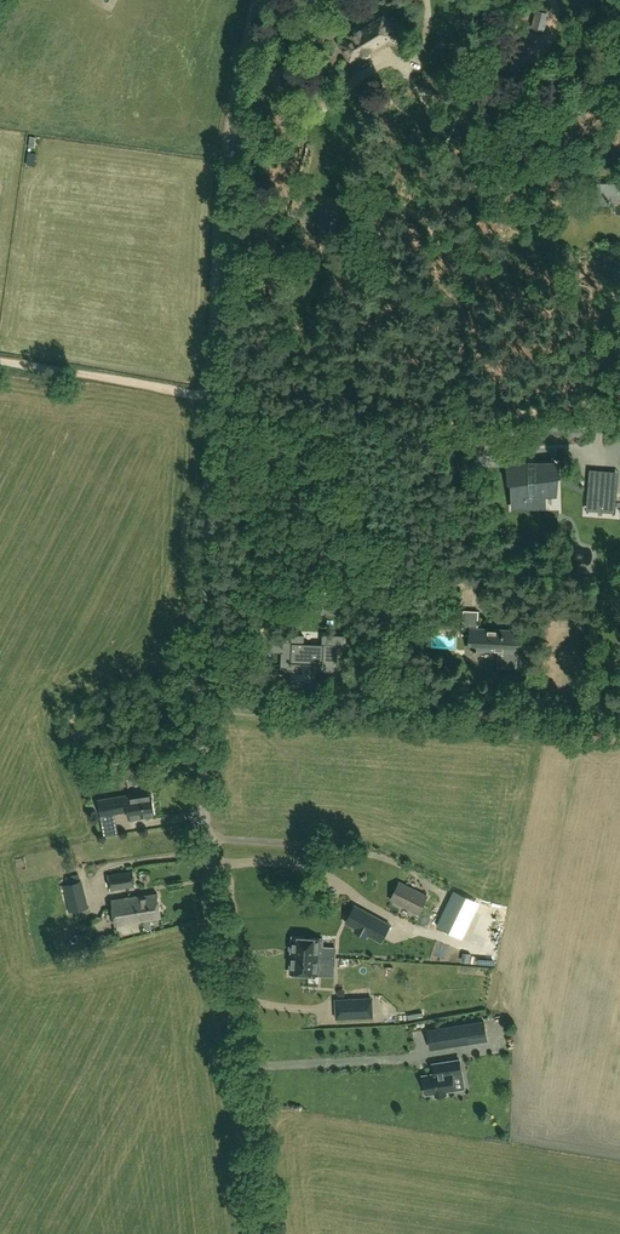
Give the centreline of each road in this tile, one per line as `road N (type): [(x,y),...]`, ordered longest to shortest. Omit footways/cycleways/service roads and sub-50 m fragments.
road 1 (unclassified): [(263,1233),(202,764),(199,636),(214,398)]
road 2 (unclassified): [(214,398),(423,426),(619,395)]
road 3 (unclassified): [(214,398),(228,140),(256,0)]
road 4 (track): [(214,398),(0,361)]

